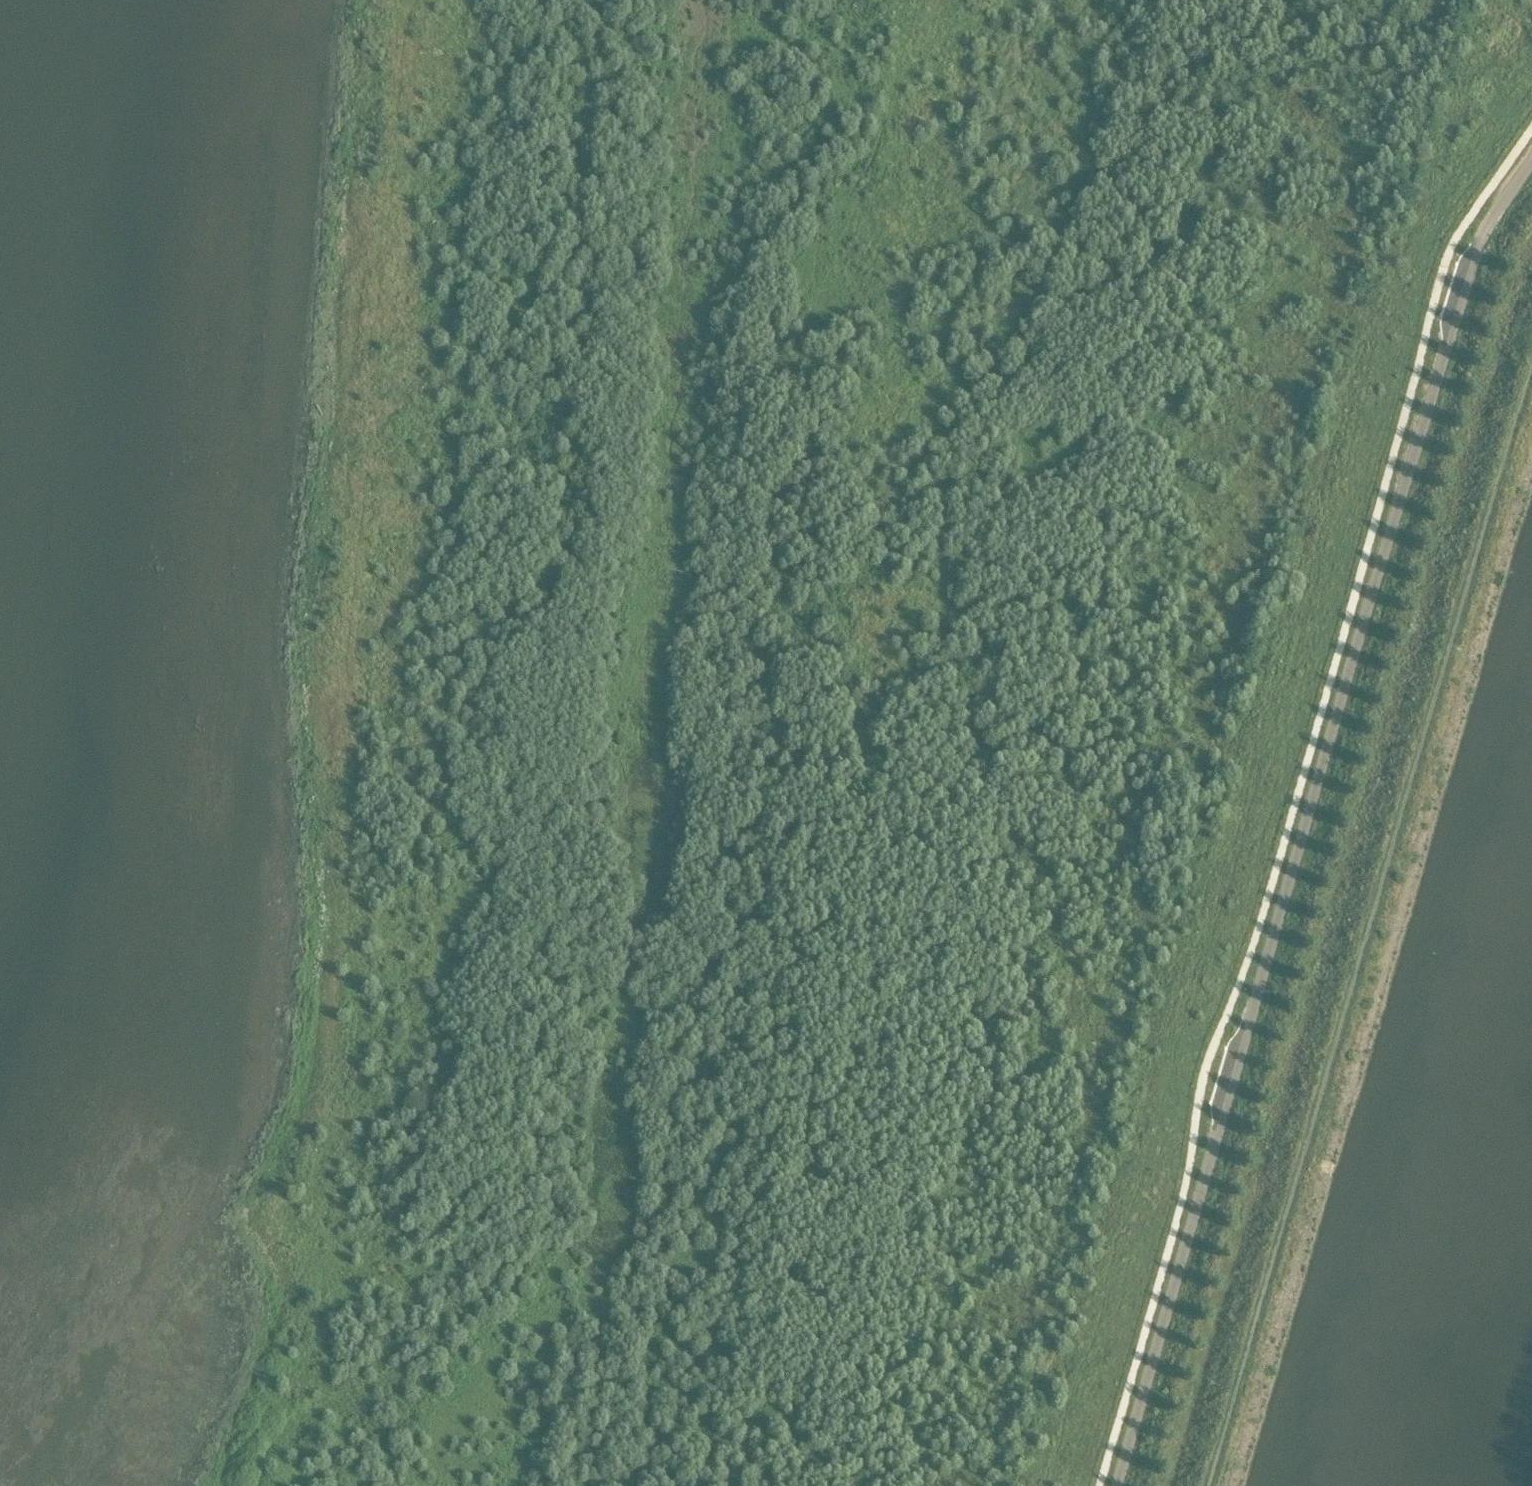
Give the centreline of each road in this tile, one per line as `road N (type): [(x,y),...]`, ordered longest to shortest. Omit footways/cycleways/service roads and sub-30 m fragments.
road 1 (unclassified): [(1116,1485),(1478,240),(1531,159)]

